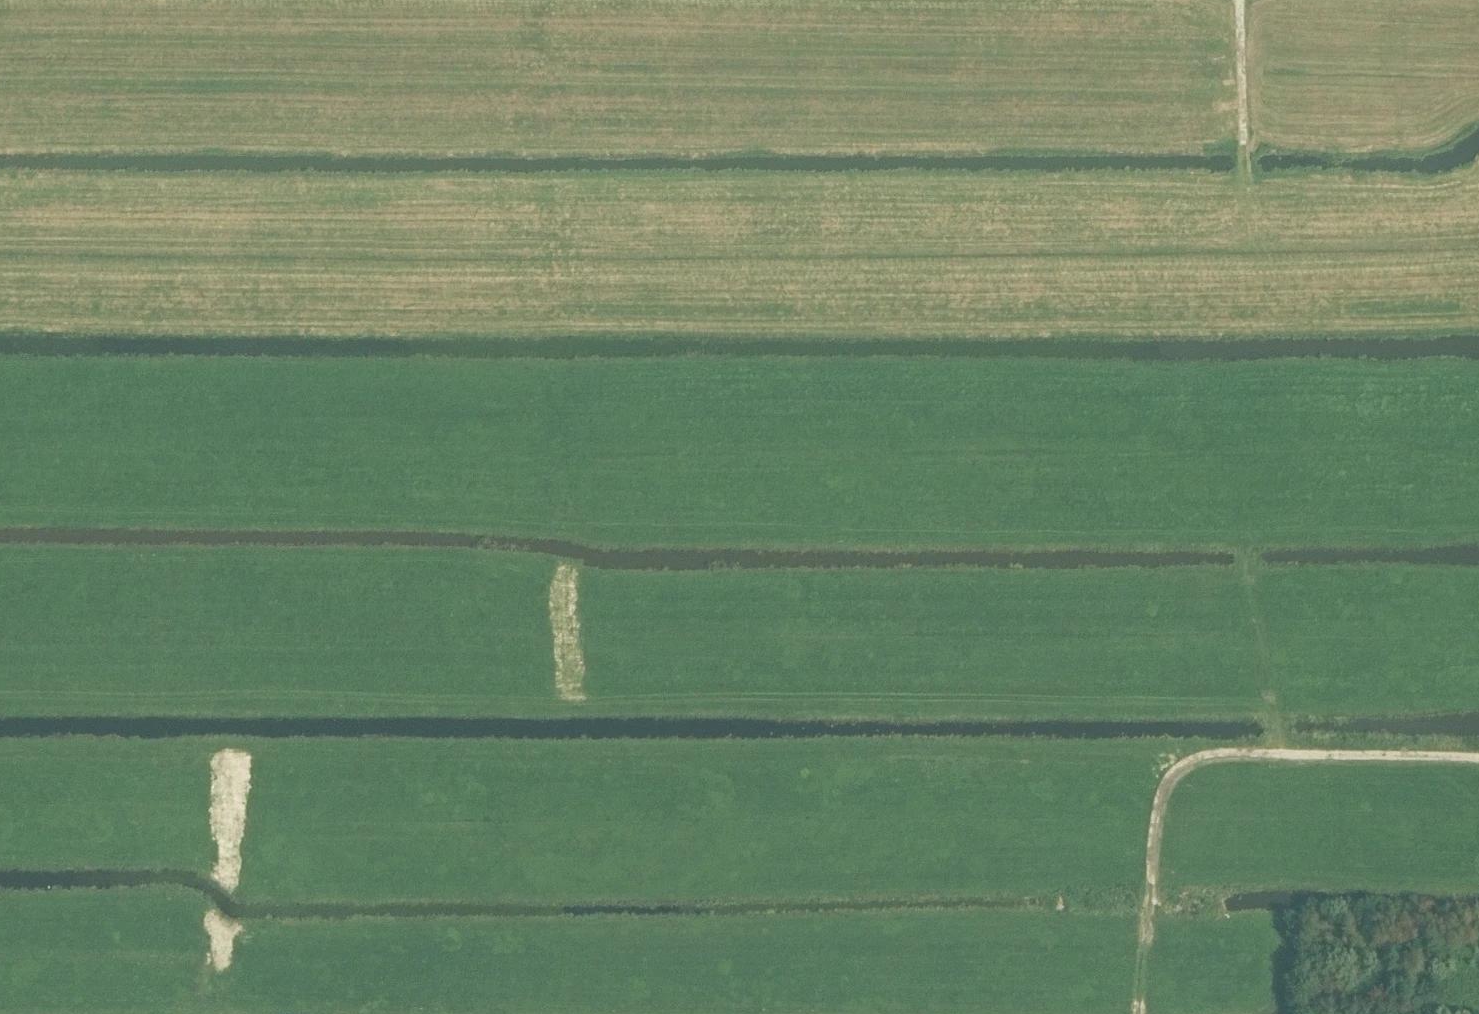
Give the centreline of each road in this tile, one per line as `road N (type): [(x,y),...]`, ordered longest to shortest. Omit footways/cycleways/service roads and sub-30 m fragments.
road 1 (track): [(1478,760),(1219,754),(1187,763),(1170,777),(1154,823),(1138,1013)]
road 2 (track): [(1282,756),(1244,524)]
road 3 (track): [(1239,0),(1242,147)]

